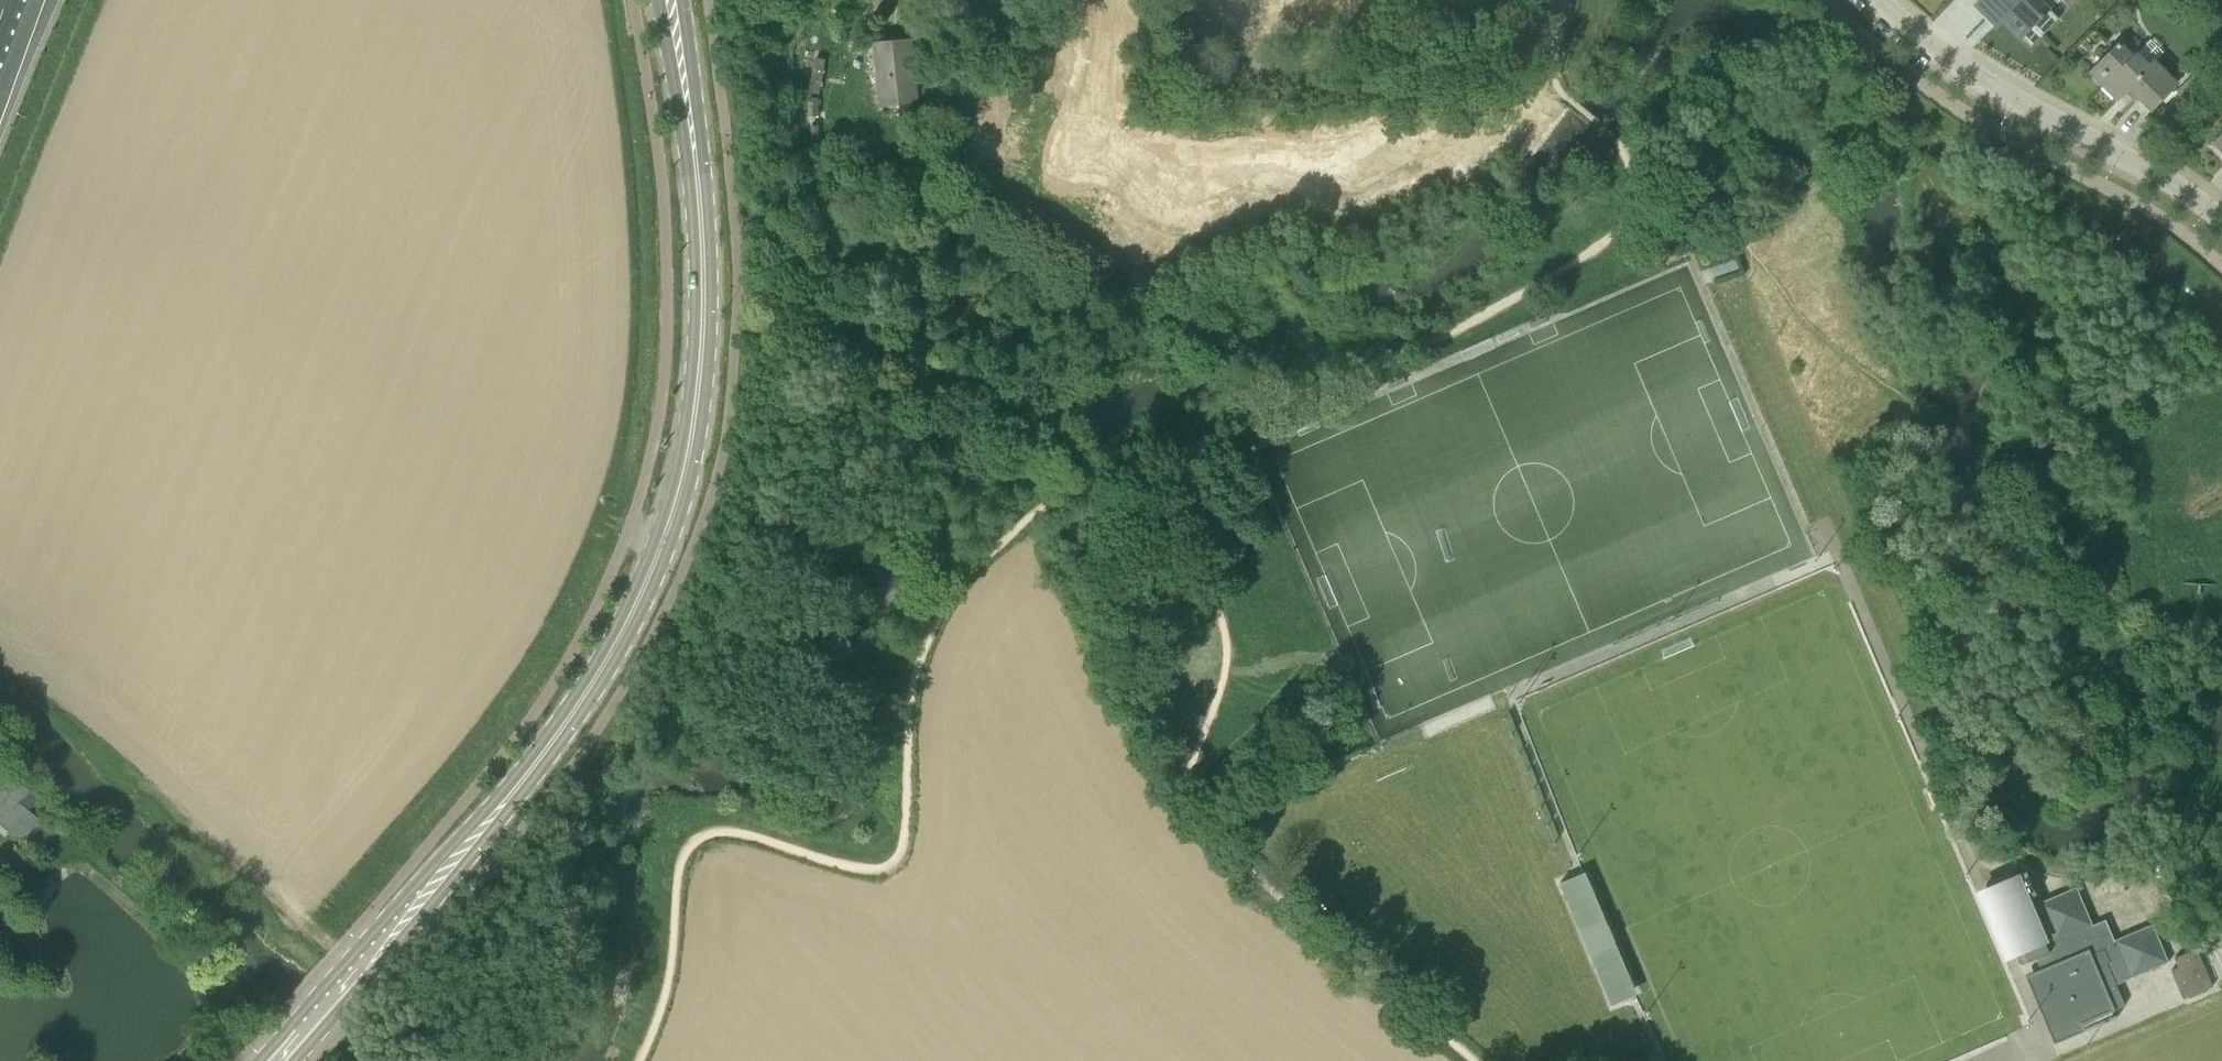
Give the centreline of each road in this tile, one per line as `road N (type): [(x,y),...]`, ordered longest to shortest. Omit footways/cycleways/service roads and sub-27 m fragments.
road 1 (secondary): [(275,1060),(535,765),(598,674),(654,564),(692,437),(703,321),(692,132),(671,0)]
road 2 (tertiary): [(2221,220),(1938,47),(1881,0)]
road 3 (unclassified): [(1460,187),(1541,74),(1562,0)]

